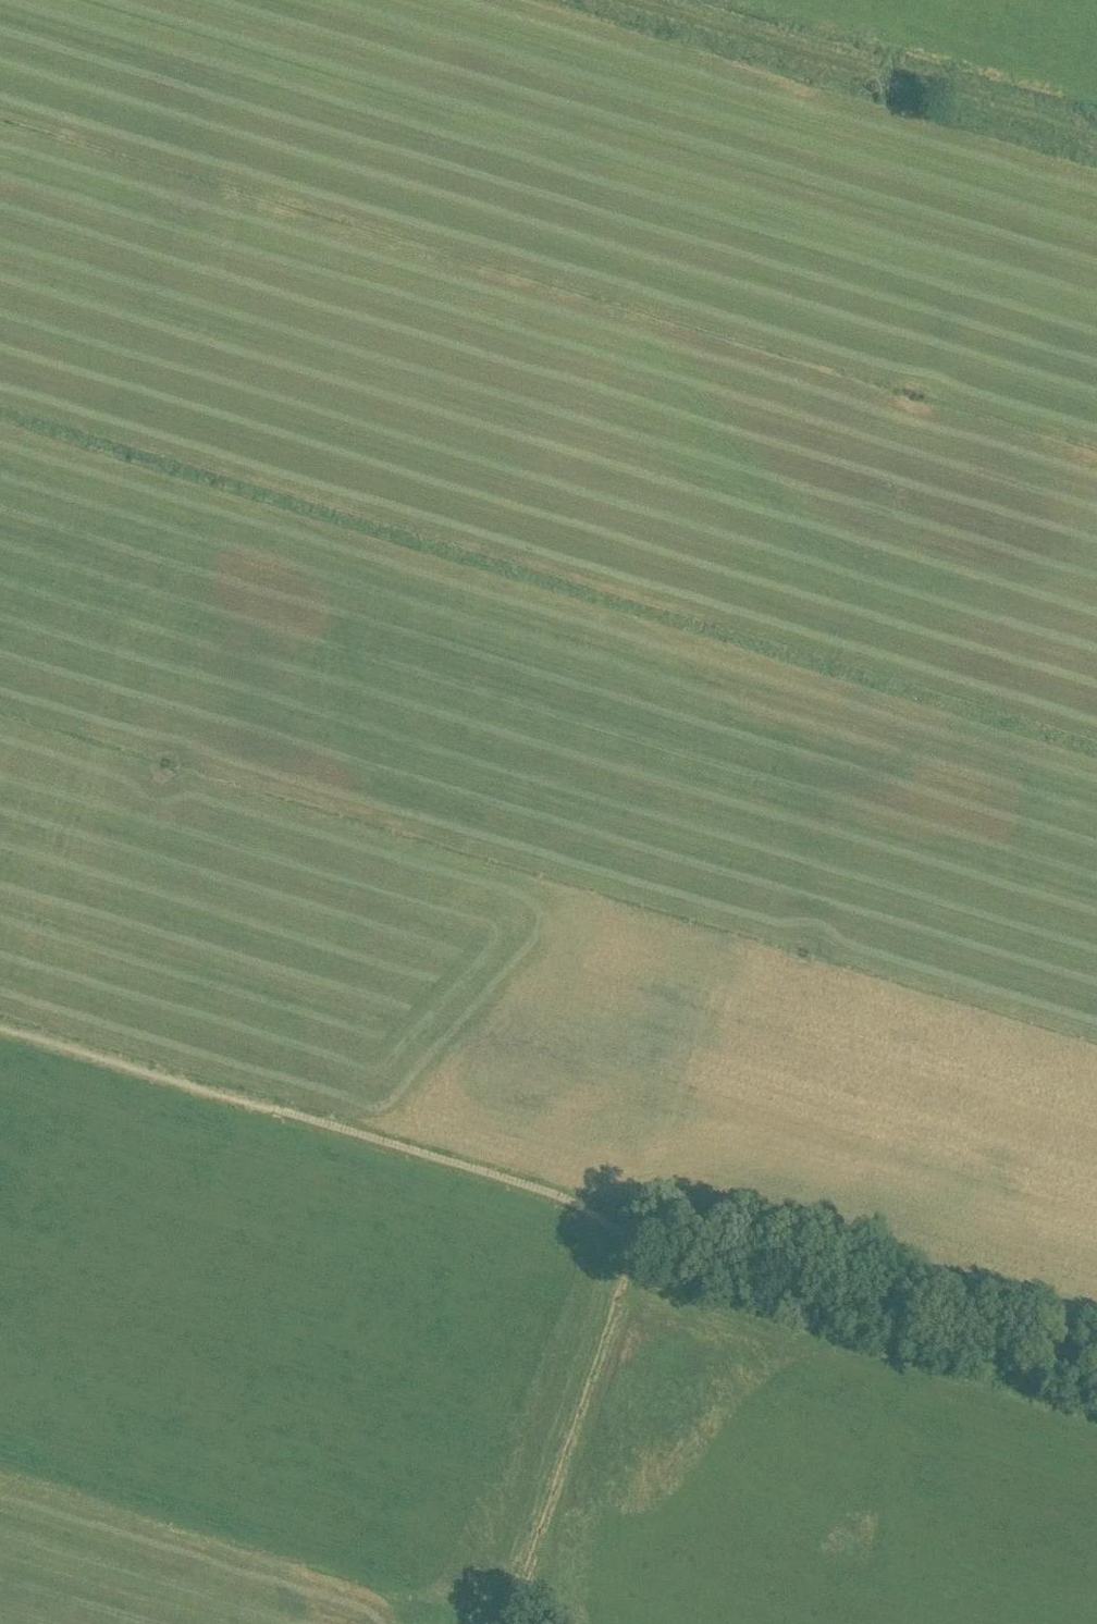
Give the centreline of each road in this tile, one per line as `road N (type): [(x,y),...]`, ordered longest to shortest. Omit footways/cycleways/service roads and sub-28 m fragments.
road 1 (track): [(1096,144),(615,0)]

